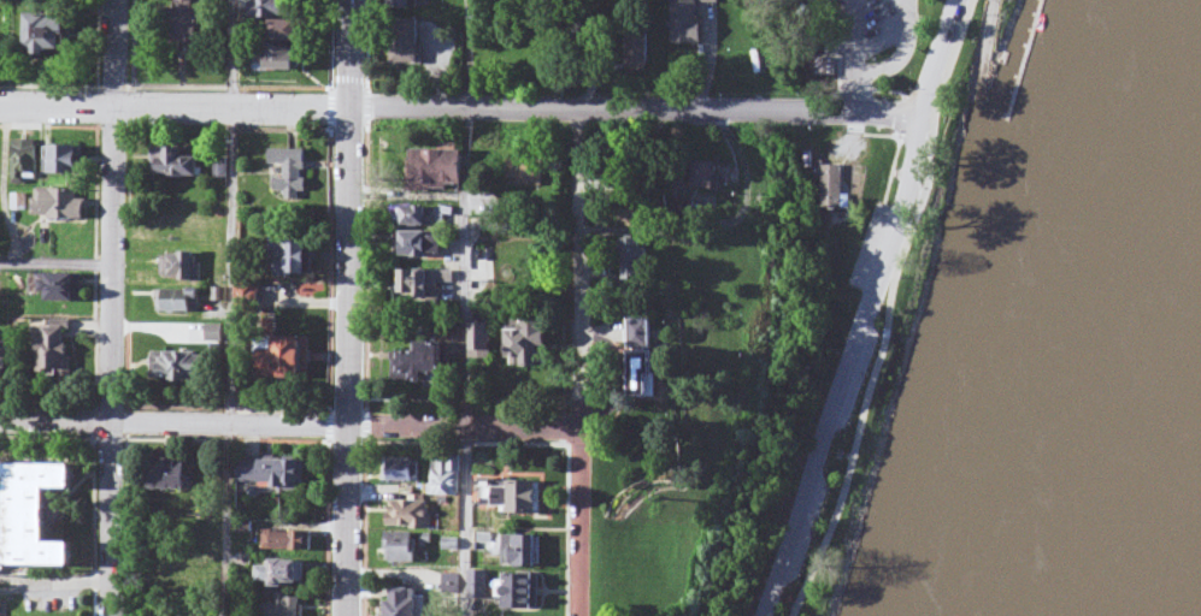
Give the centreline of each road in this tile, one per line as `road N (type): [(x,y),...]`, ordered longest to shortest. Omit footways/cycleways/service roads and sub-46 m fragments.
road 1 (tertiary): [(763,615),(918,182),(929,95),(962,0)]
road 2 (secondary): [(344,615),(349,0)]
road 3 (residential): [(111,615),(115,0)]
road 4 (residential): [(581,431),(0,422)]
road 5 (residential): [(348,107),(0,105)]
road 6 (tertiary): [(924,119),(577,109)]
road 7 (residential): [(581,431),(577,109)]
road 8 (tertiary): [(577,109),(348,107)]
road 9 (residential): [(585,615),(581,431)]

